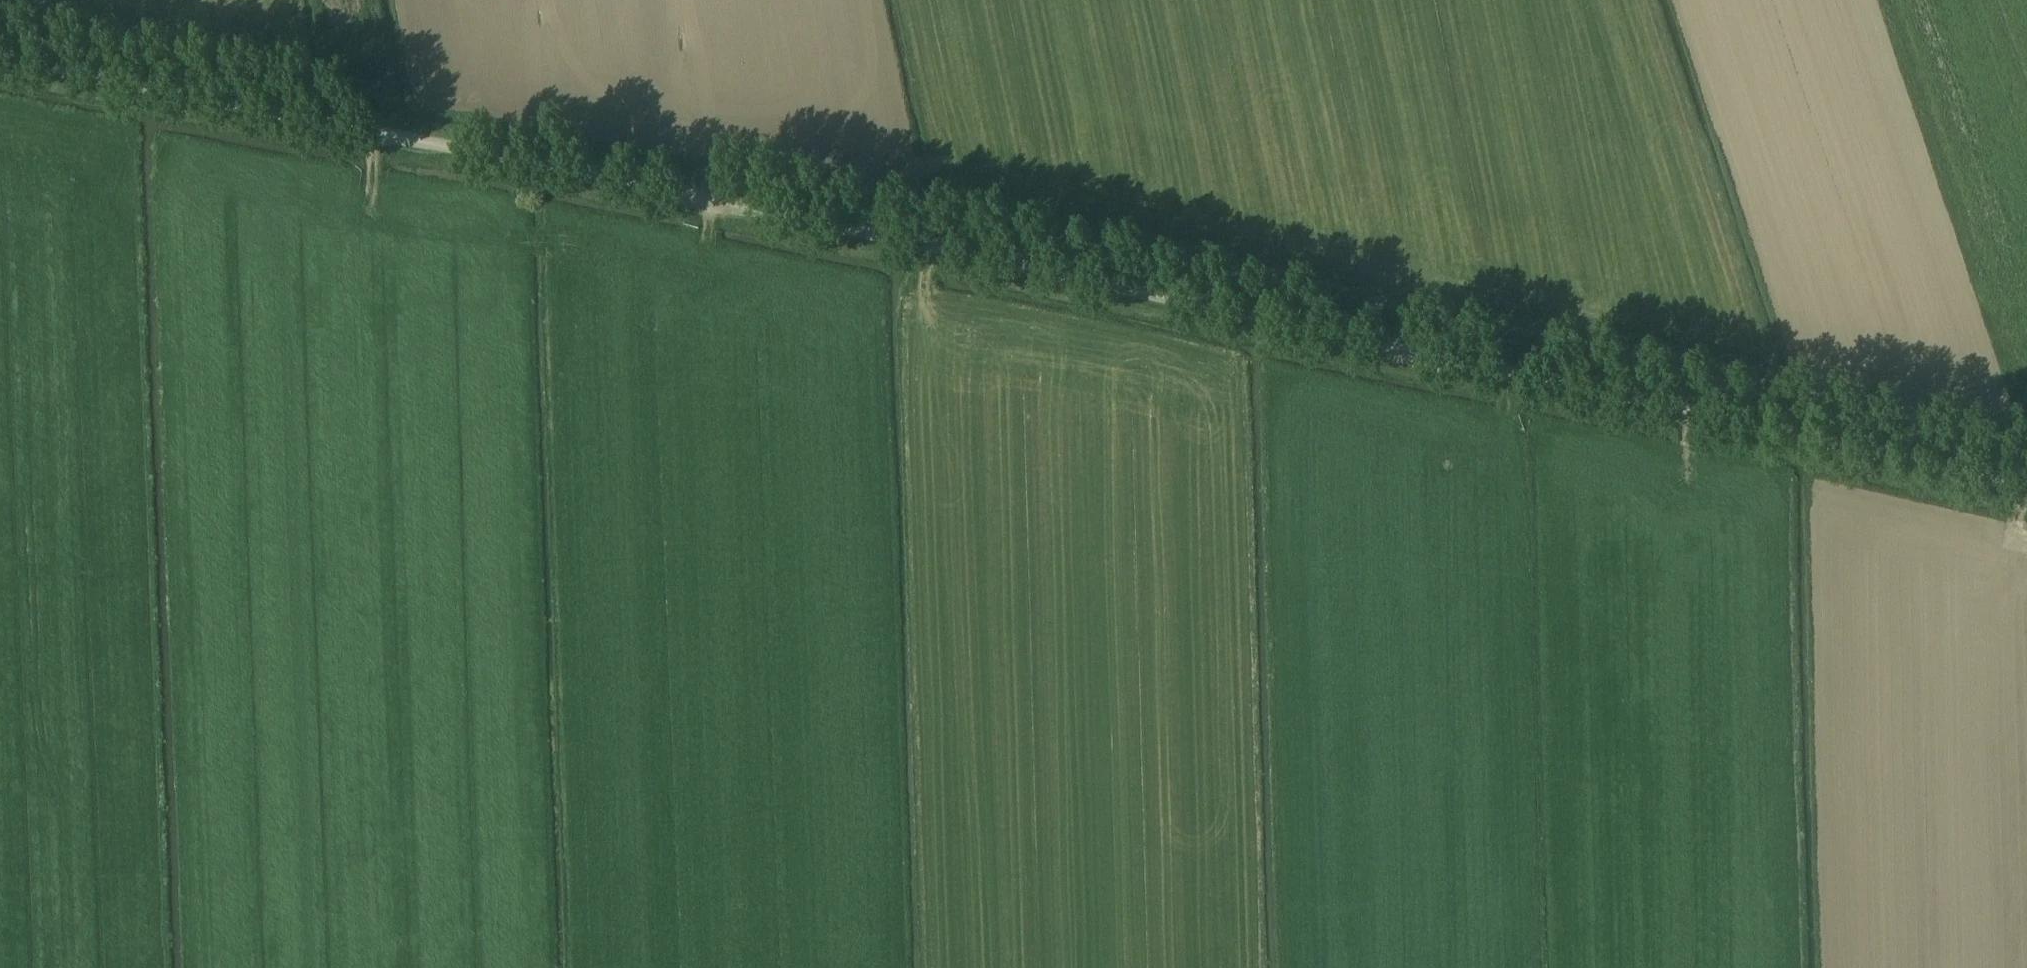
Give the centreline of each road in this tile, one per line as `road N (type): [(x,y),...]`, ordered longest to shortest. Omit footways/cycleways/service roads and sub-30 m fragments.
road 1 (unclassified): [(2026,483),(849,229),(0,56)]

